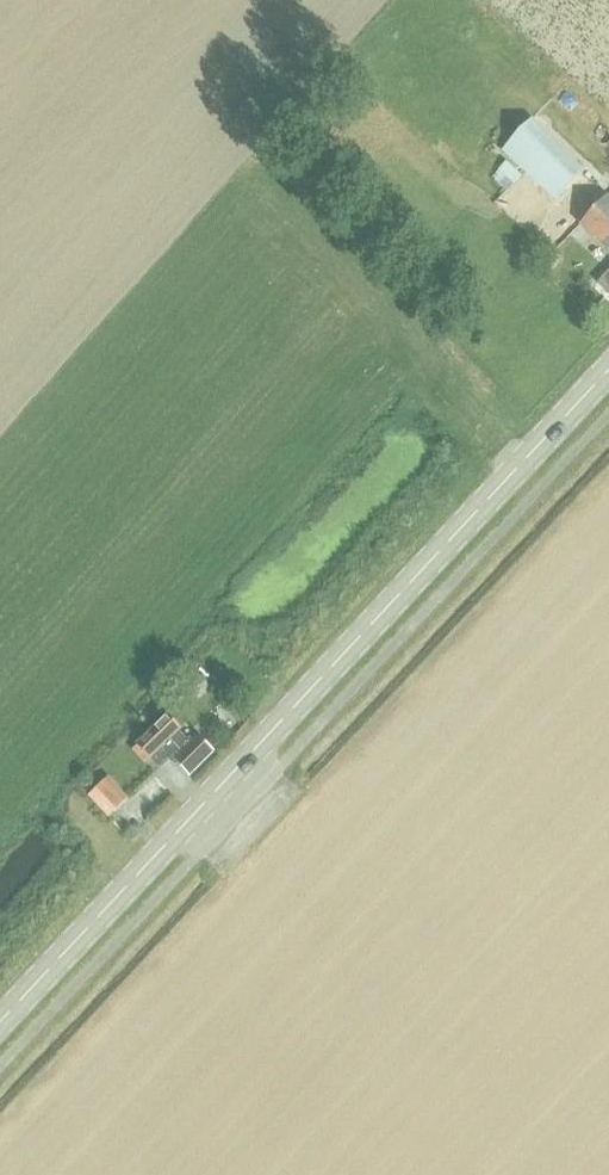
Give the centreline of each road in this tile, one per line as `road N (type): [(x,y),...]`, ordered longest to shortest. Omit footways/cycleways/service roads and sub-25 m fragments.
road 1 (secondary): [(0,1029),(608,376)]

